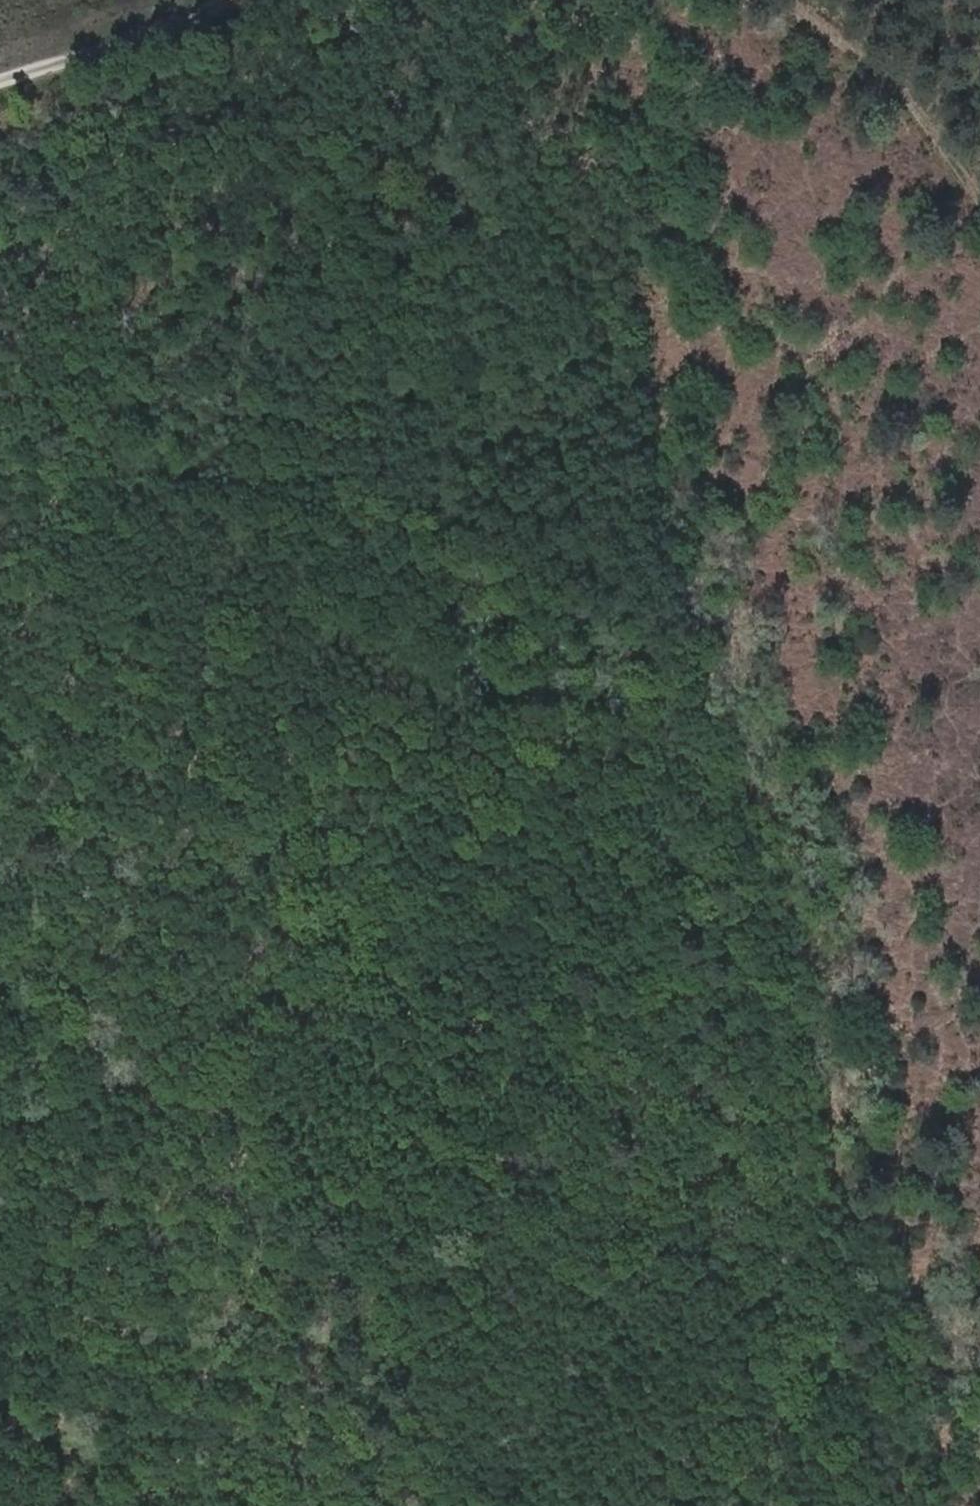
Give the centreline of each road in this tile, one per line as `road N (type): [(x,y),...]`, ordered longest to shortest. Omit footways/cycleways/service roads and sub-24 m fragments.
road 1 (track): [(0,80),(206,0)]

